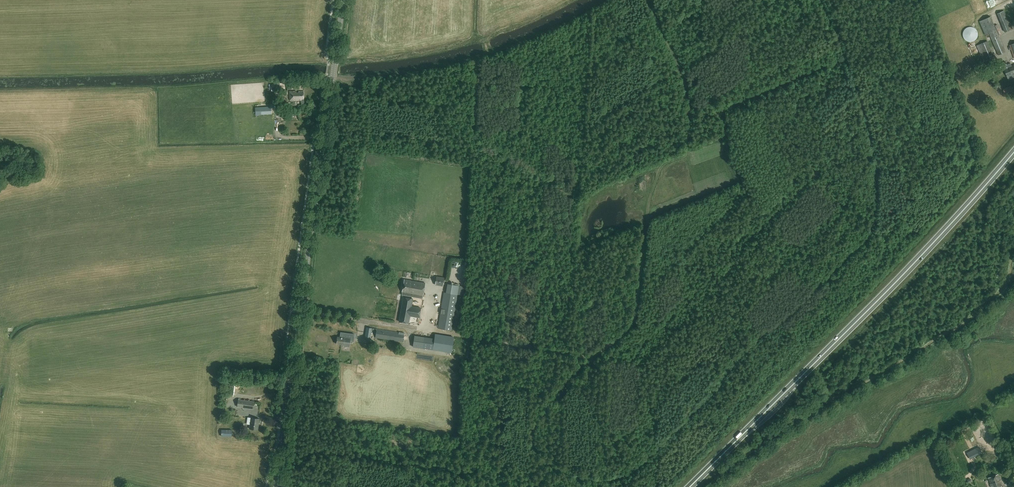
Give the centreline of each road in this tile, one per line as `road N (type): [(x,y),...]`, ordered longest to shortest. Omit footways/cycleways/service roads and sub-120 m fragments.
road 1 (track): [(822,0),(875,153),(870,235),(627,476),(574,475),(537,452),(535,423),(589,357),(566,353)]
road 2 (tertiary): [(276,486),(343,0)]
road 3 (trunk): [(690,486),(1013,152)]
road 4 (track): [(580,200),(725,139),(727,109),(847,60)]
road 5 (track): [(589,357),(632,323),(649,200),(662,166)]
road 6 (track): [(477,57),(477,137),(580,200)]
road 7 (track): [(688,153),(689,98),(650,0)]
road 8 (track): [(326,78),(477,57)]
road 9 (track): [(477,57),(604,0)]

